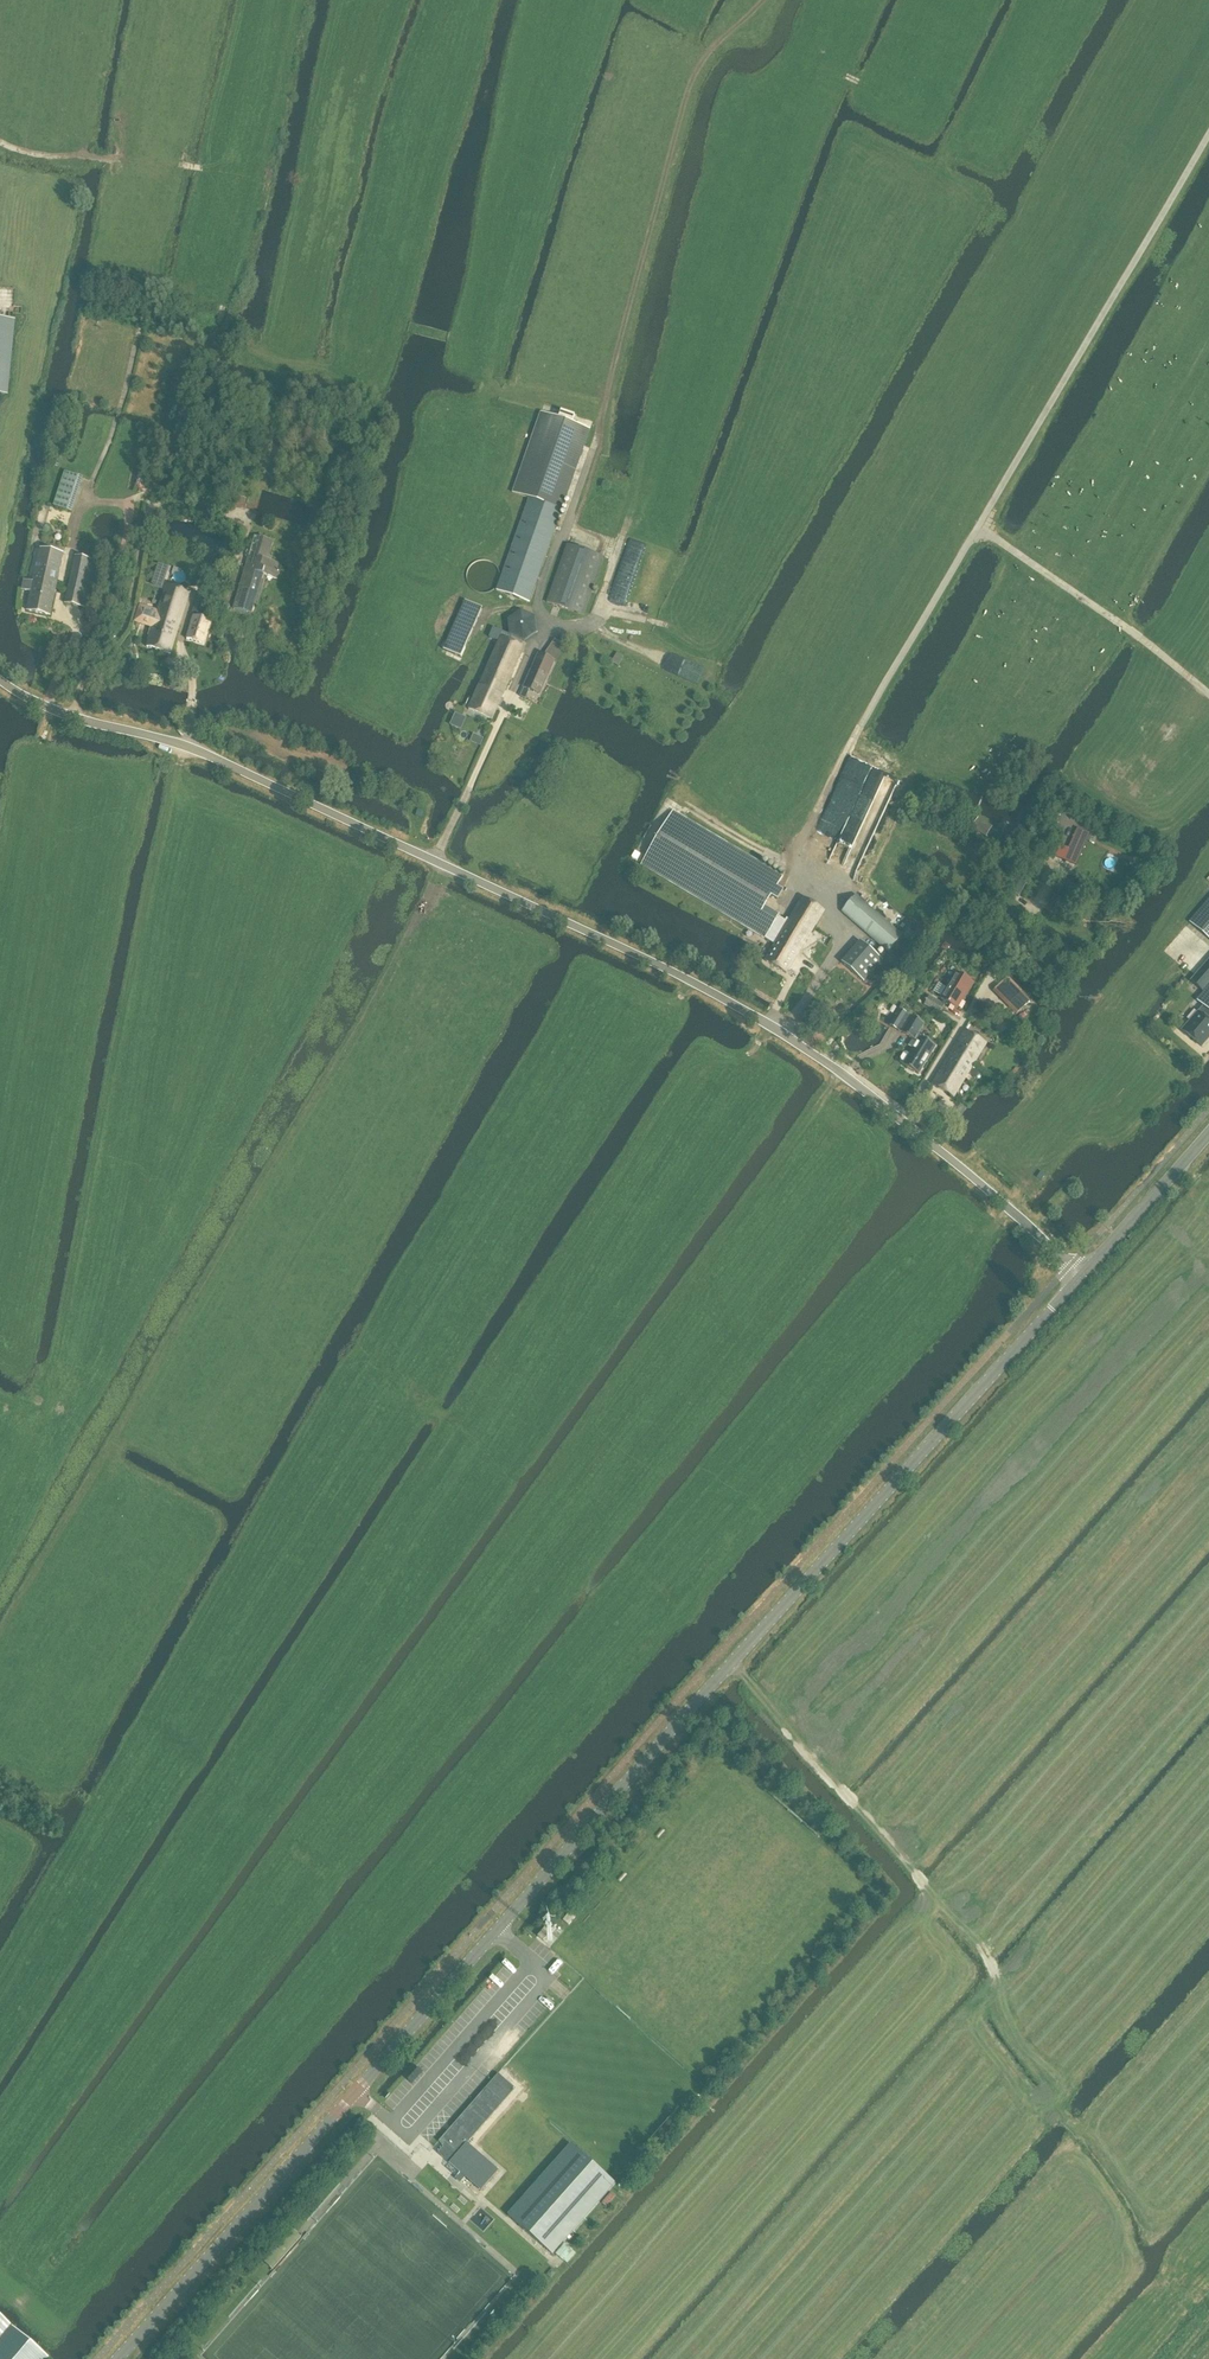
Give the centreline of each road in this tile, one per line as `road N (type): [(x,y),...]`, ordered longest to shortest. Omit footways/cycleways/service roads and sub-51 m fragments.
road 1 (tertiary): [(119,2358),(1082,1276)]
road 2 (unclassified): [(1082,1276),(842,1073),(731,1004),(225,764),(66,716),(0,680)]
road 3 (track): [(819,884),(804,838),(839,766),(1208,128)]
road 4 (track): [(1208,695),(1151,645),(979,527)]
road 5 (tertiary): [(1082,1276),(1208,1132)]

